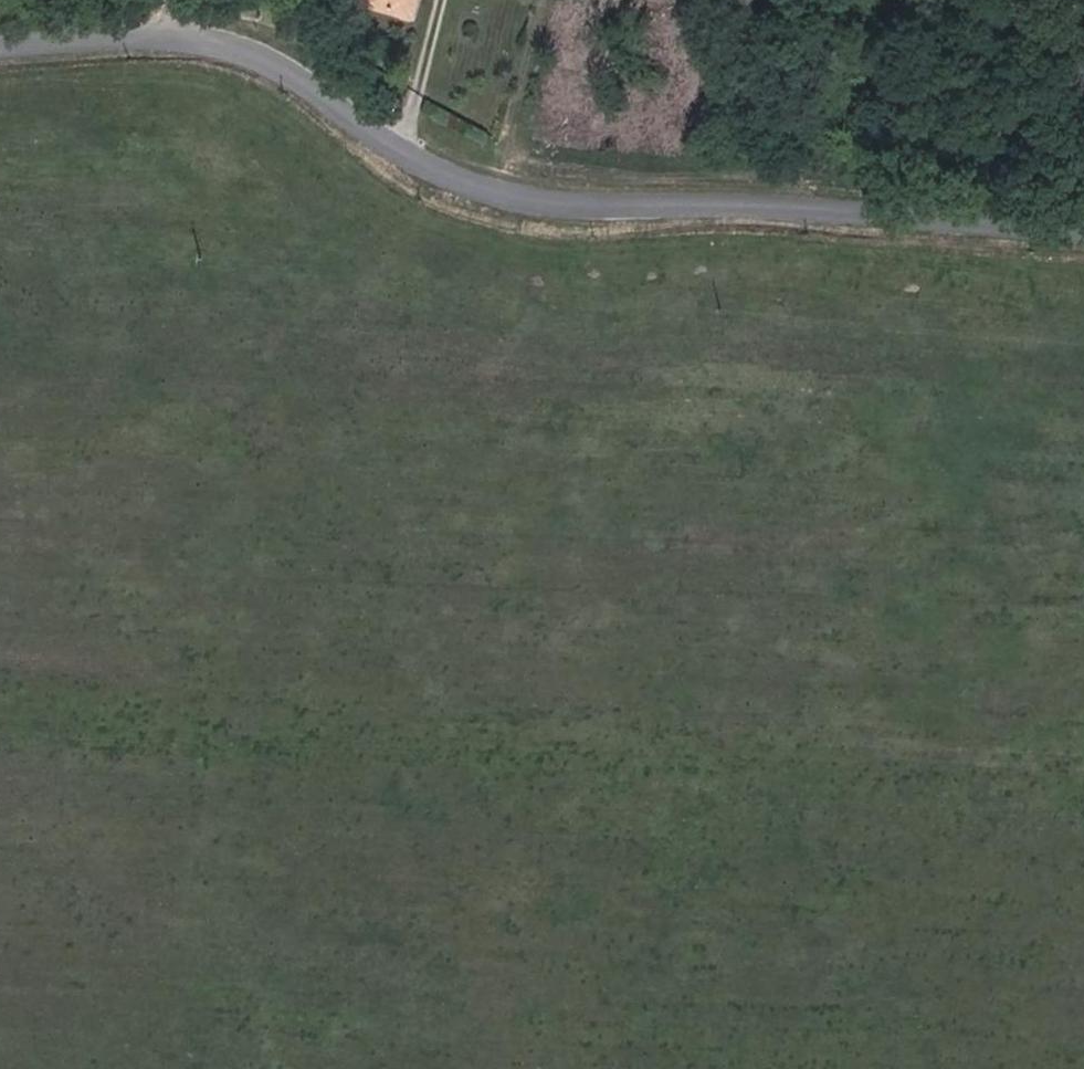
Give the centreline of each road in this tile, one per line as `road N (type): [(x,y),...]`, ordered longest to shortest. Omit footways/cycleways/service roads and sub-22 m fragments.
road 1 (tertiary): [(1083,232),(539,200),(410,176),(315,87),(250,48),(191,38),(0,51)]

